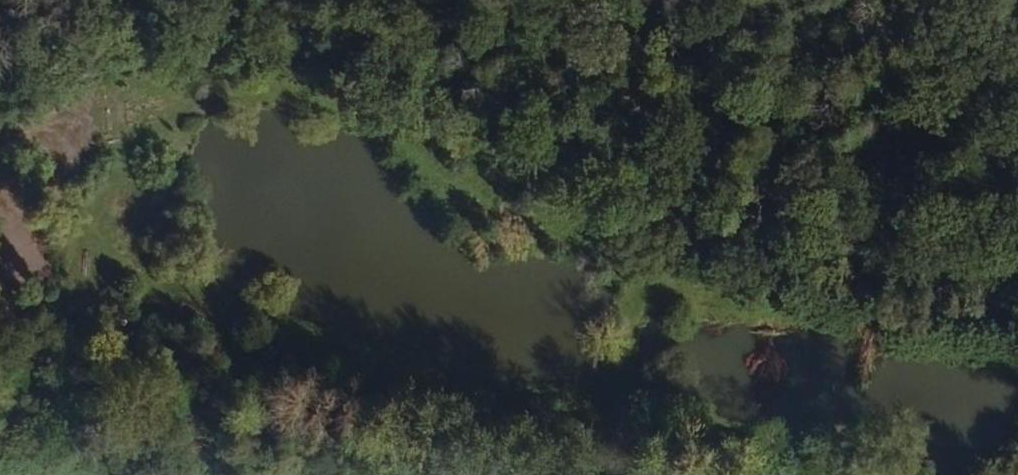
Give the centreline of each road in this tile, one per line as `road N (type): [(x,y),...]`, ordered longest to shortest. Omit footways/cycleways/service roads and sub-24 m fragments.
road 1 (track): [(1017,270),(737,179),(665,107),(603,0)]

